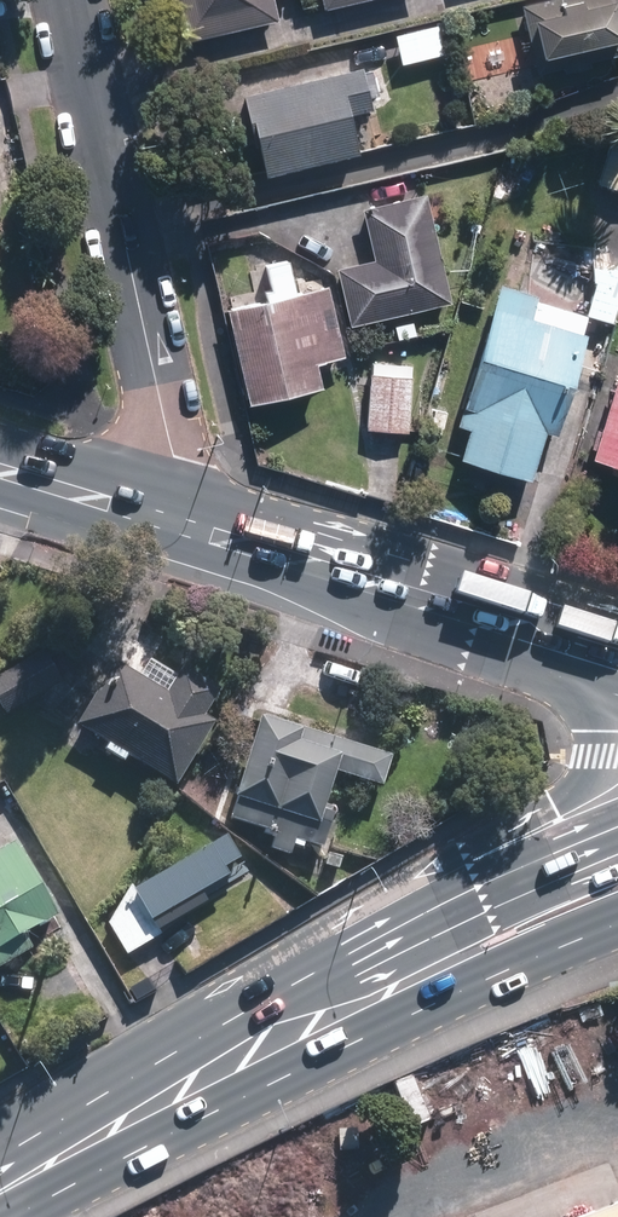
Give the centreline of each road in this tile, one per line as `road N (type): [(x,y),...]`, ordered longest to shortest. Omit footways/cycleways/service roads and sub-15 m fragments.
road 1 (residential): [(154,517),(171,443),(64,0)]
road 2 (primary): [(617,925),(342,1047),(189,1081)]
road 3 (primary): [(189,1081),(331,968),(537,863)]
road 4 (secondary): [(154,517),(525,624)]
road 5 (primary): [(537,863),(596,760),(601,734),(591,697),(525,624)]
road 6 (primary): [(0,1182),(189,1081)]
road 7 (secondary): [(0,469),(154,517)]

